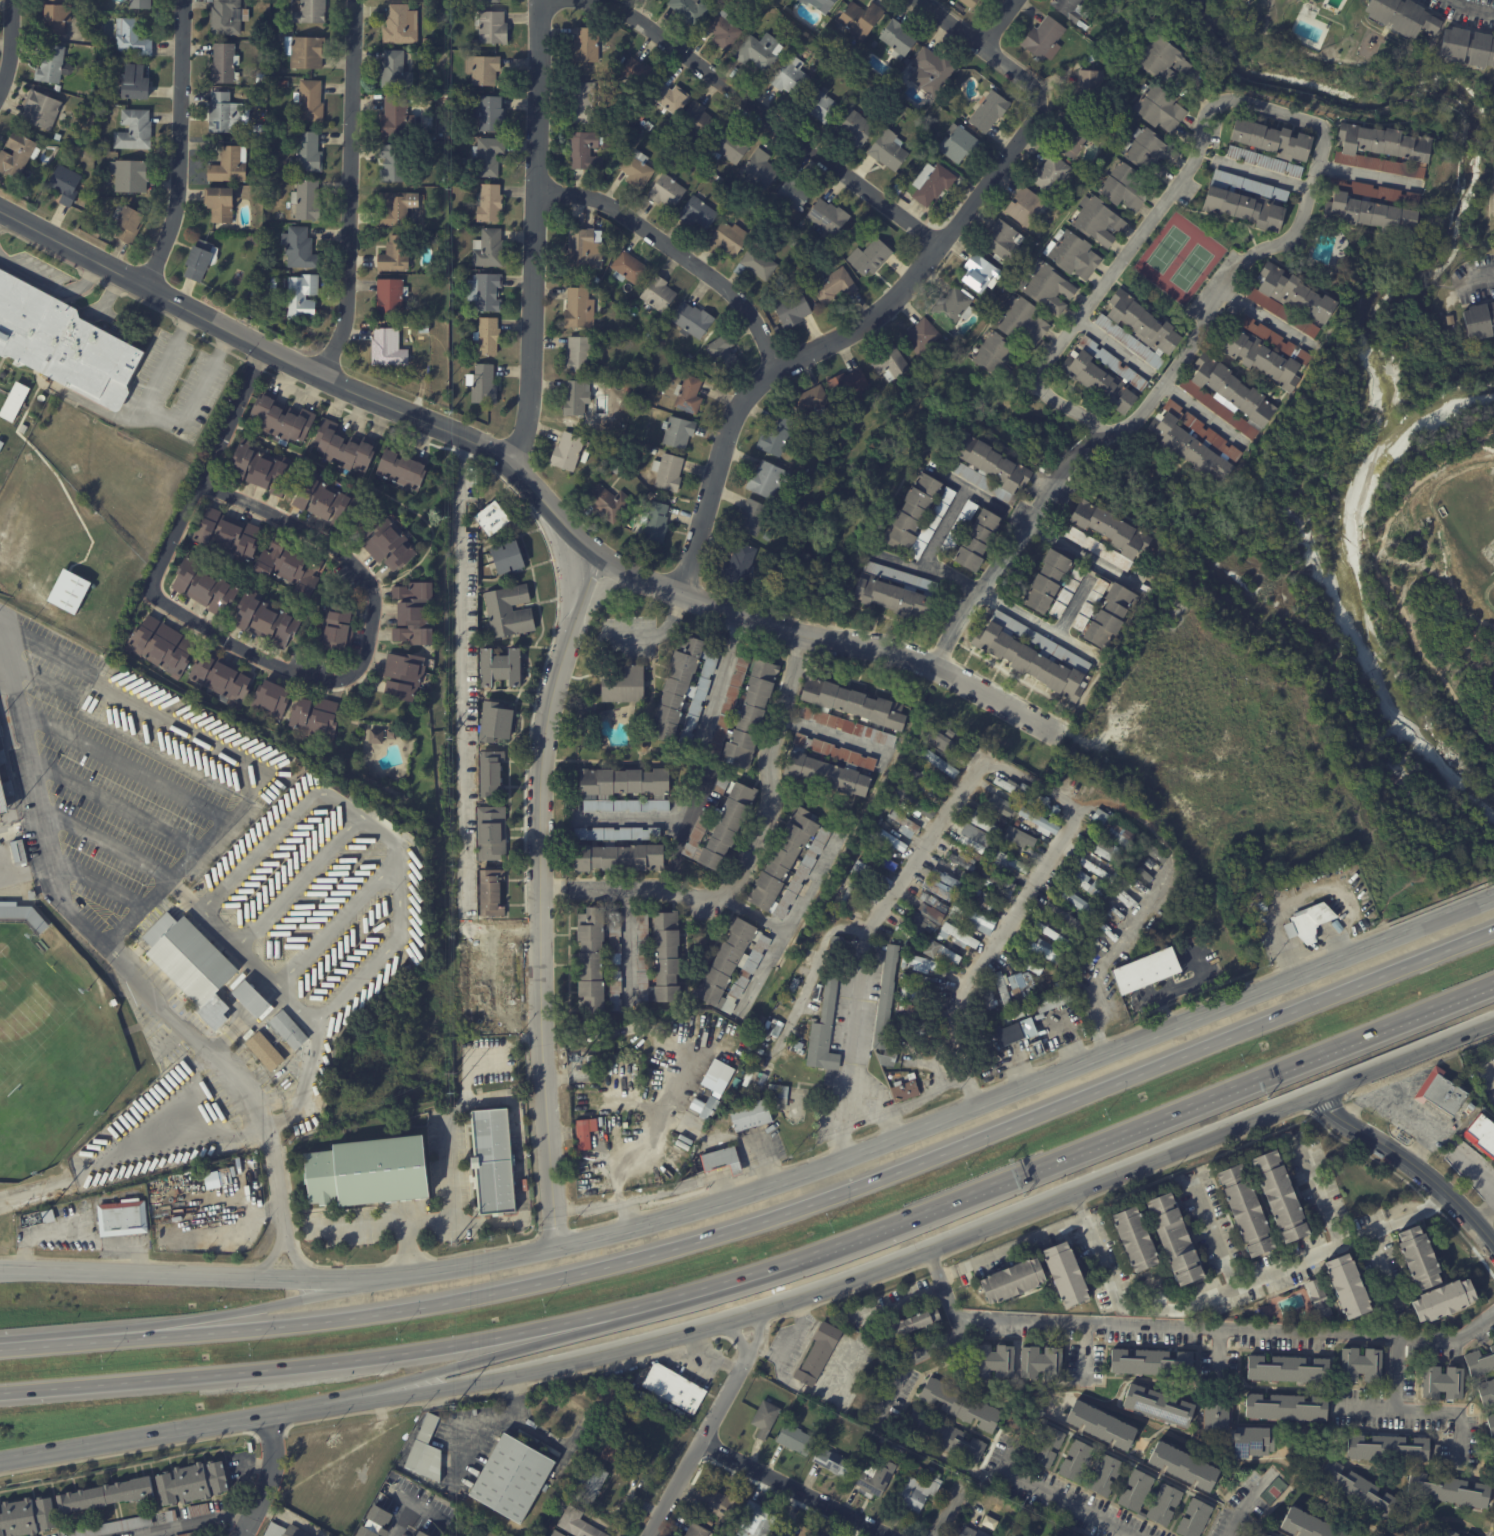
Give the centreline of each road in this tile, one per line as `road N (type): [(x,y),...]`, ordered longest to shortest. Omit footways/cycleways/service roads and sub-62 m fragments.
road 1 (motorway): [(0,1394),(401,1355),(668,1301),(929,1208),(1493,981)]
road 2 (motorway): [(1493,933),(914,1166),(654,1256),(299,1326),(92,1338)]
road 3 (secondary): [(278,1412),(512,1378),(800,1301),(1493,1025)]
road 4 (residential): [(0,211),(324,374),(513,452),(593,557),(680,601),(937,668),(1058,737)]
road 5 (secondary): [(1493,898),(727,1201),(553,1249),(413,1274)]
road 6 (residential): [(593,557),(539,764),(553,1249)]
road 7 (residential): [(937,668),(1075,455),(1120,429),(1167,382),(1256,255),(1296,237),(1326,127)]
road 8 (residential): [(320,540),(204,485),(149,587),(164,606),(274,669),(325,687),(352,675),(371,594),(359,567),(320,540)]
road 9 (residential): [(680,601),(721,452),(758,384),(863,328),(940,243),(1038,108)]
road 10 (residential): [(1447,1197),(1173,1306),(1124,1300),(1076,1194)]
road 11 (residential): [(513,452),(531,410),(544,0)]
road 12 (residential): [(568,0),(610,7),(650,31),(940,243)]
road 13 (secondary): [(413,1274),(292,1280),(0,1270)]
road 14 (motorway): [(278,1412),(582,1333),(668,1301)]
road 15 (residential): [(324,374),(347,311),(356,0)]
road 16 (motorway): [(413,1274),(92,1338)]
road 17 (residential): [(539,190),(622,213),(740,300),(778,368)]
road 18 (residential): [(150,287),(179,199),(186,0)]
road 19 (secondary): [(0,1463),(278,1412)]
road 20 (tertiary): [(1320,1095),(1338,1118),(1430,1181),(1493,1248)]
road 21 (residential): [(652,1535),(751,1352)]
road 22 (residential): [(703,1443),(884,1535)]
road 23 (residential): [(931,0),(987,42),(1037,93),(1038,108)]
road 24 (residential): [(266,345),(204,485)]
road 25 (residential): [(238,1535),(275,1465),(278,1412)]
road 26 (residential): [(292,1280),(275,1149)]
road 27 (residential): [(1236,1286),(1190,1171)]

